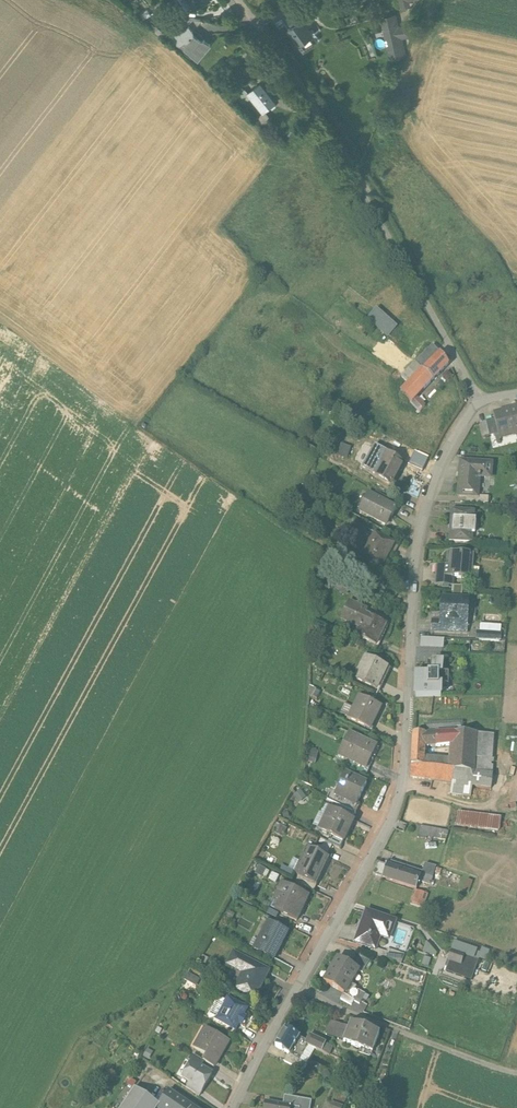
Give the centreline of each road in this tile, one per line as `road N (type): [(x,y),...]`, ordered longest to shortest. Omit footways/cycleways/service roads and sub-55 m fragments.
road 1 (residential): [(291,983),(398,800),(424,507),(455,434),(483,403)]
road 2 (residential): [(236,1),(339,157),(483,403)]
road 3 (unclassified): [(334,1004),(516,1070)]
road 4 (track): [(412,600),(283,519)]
road 5 (residential): [(232,1107),(291,983)]

